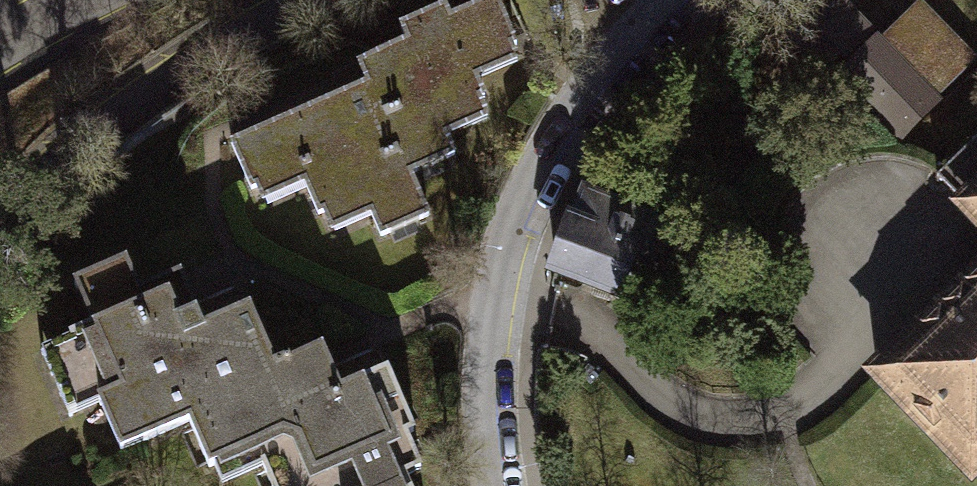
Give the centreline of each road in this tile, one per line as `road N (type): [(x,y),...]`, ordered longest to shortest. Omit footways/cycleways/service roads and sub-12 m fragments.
road 1 (residential): [(498,485),(489,412),(495,304),(516,216),(593,86),(676,0)]
road 2 (residential): [(0,221),(115,101),(288,0)]

